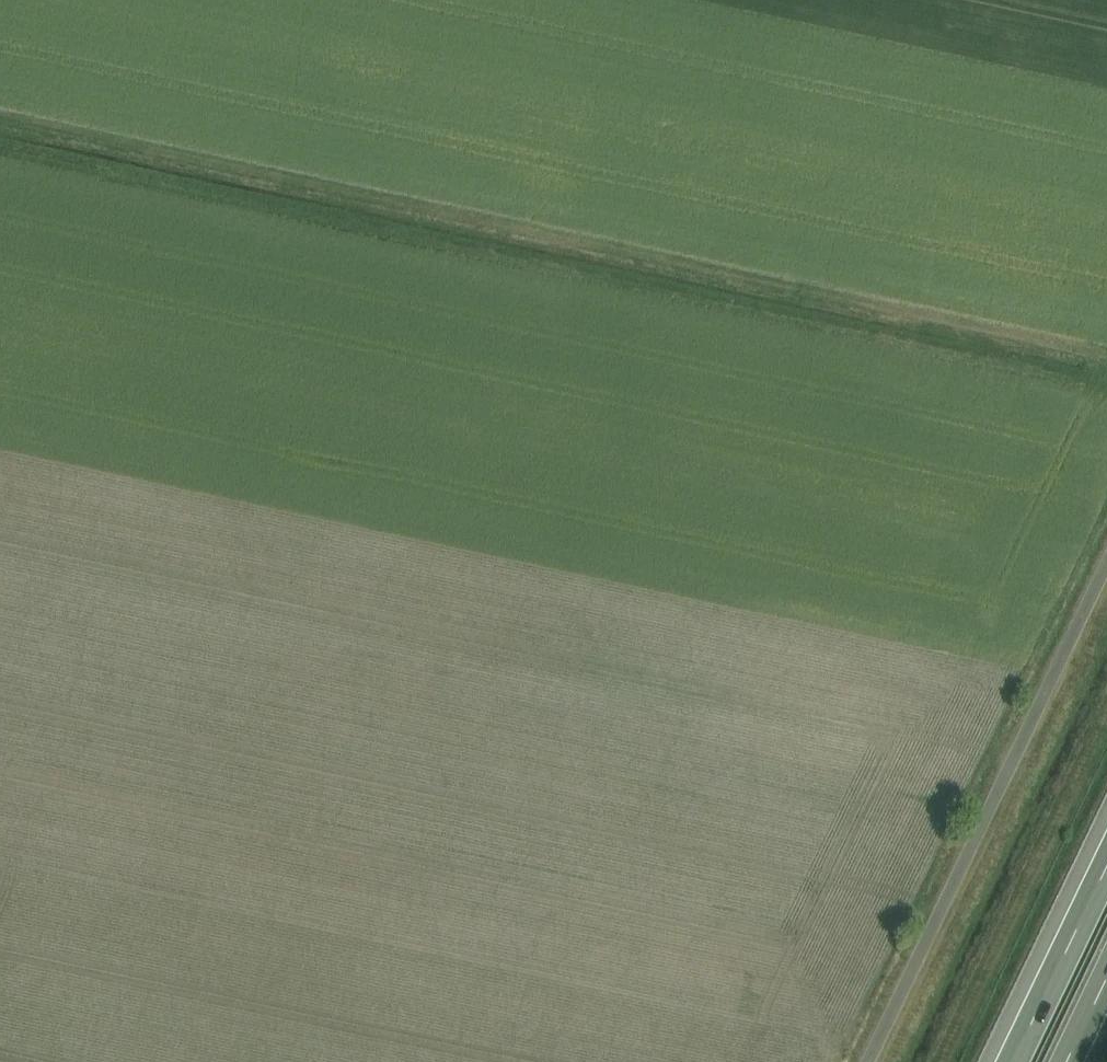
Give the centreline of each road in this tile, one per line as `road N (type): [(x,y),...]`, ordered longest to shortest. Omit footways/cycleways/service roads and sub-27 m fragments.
road 1 (motorway): [(1106,871),(1015,1061)]

